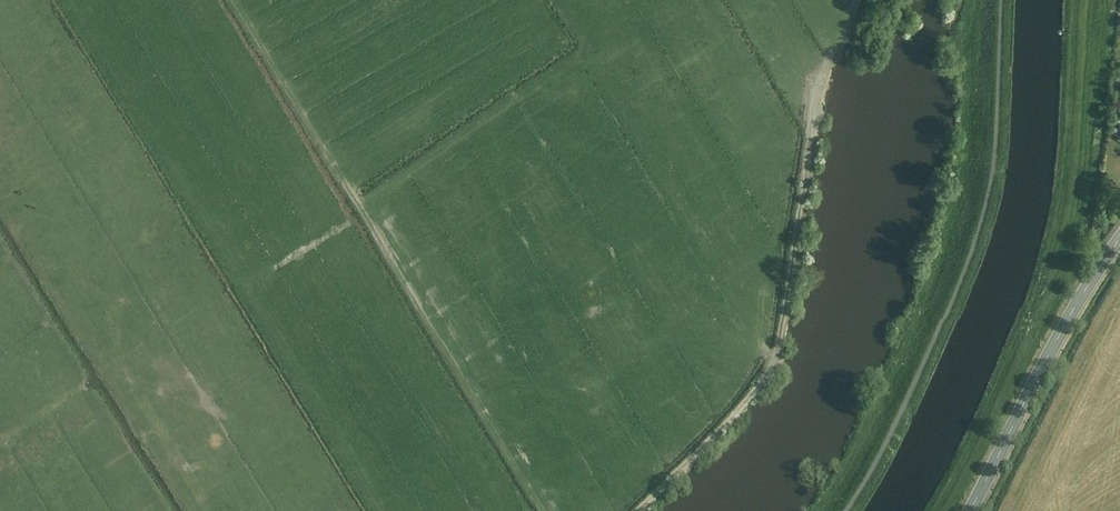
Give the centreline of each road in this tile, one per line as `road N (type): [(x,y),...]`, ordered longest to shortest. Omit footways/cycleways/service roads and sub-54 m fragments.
road 1 (tertiary): [(965,510),(1072,312),(1119,243)]

